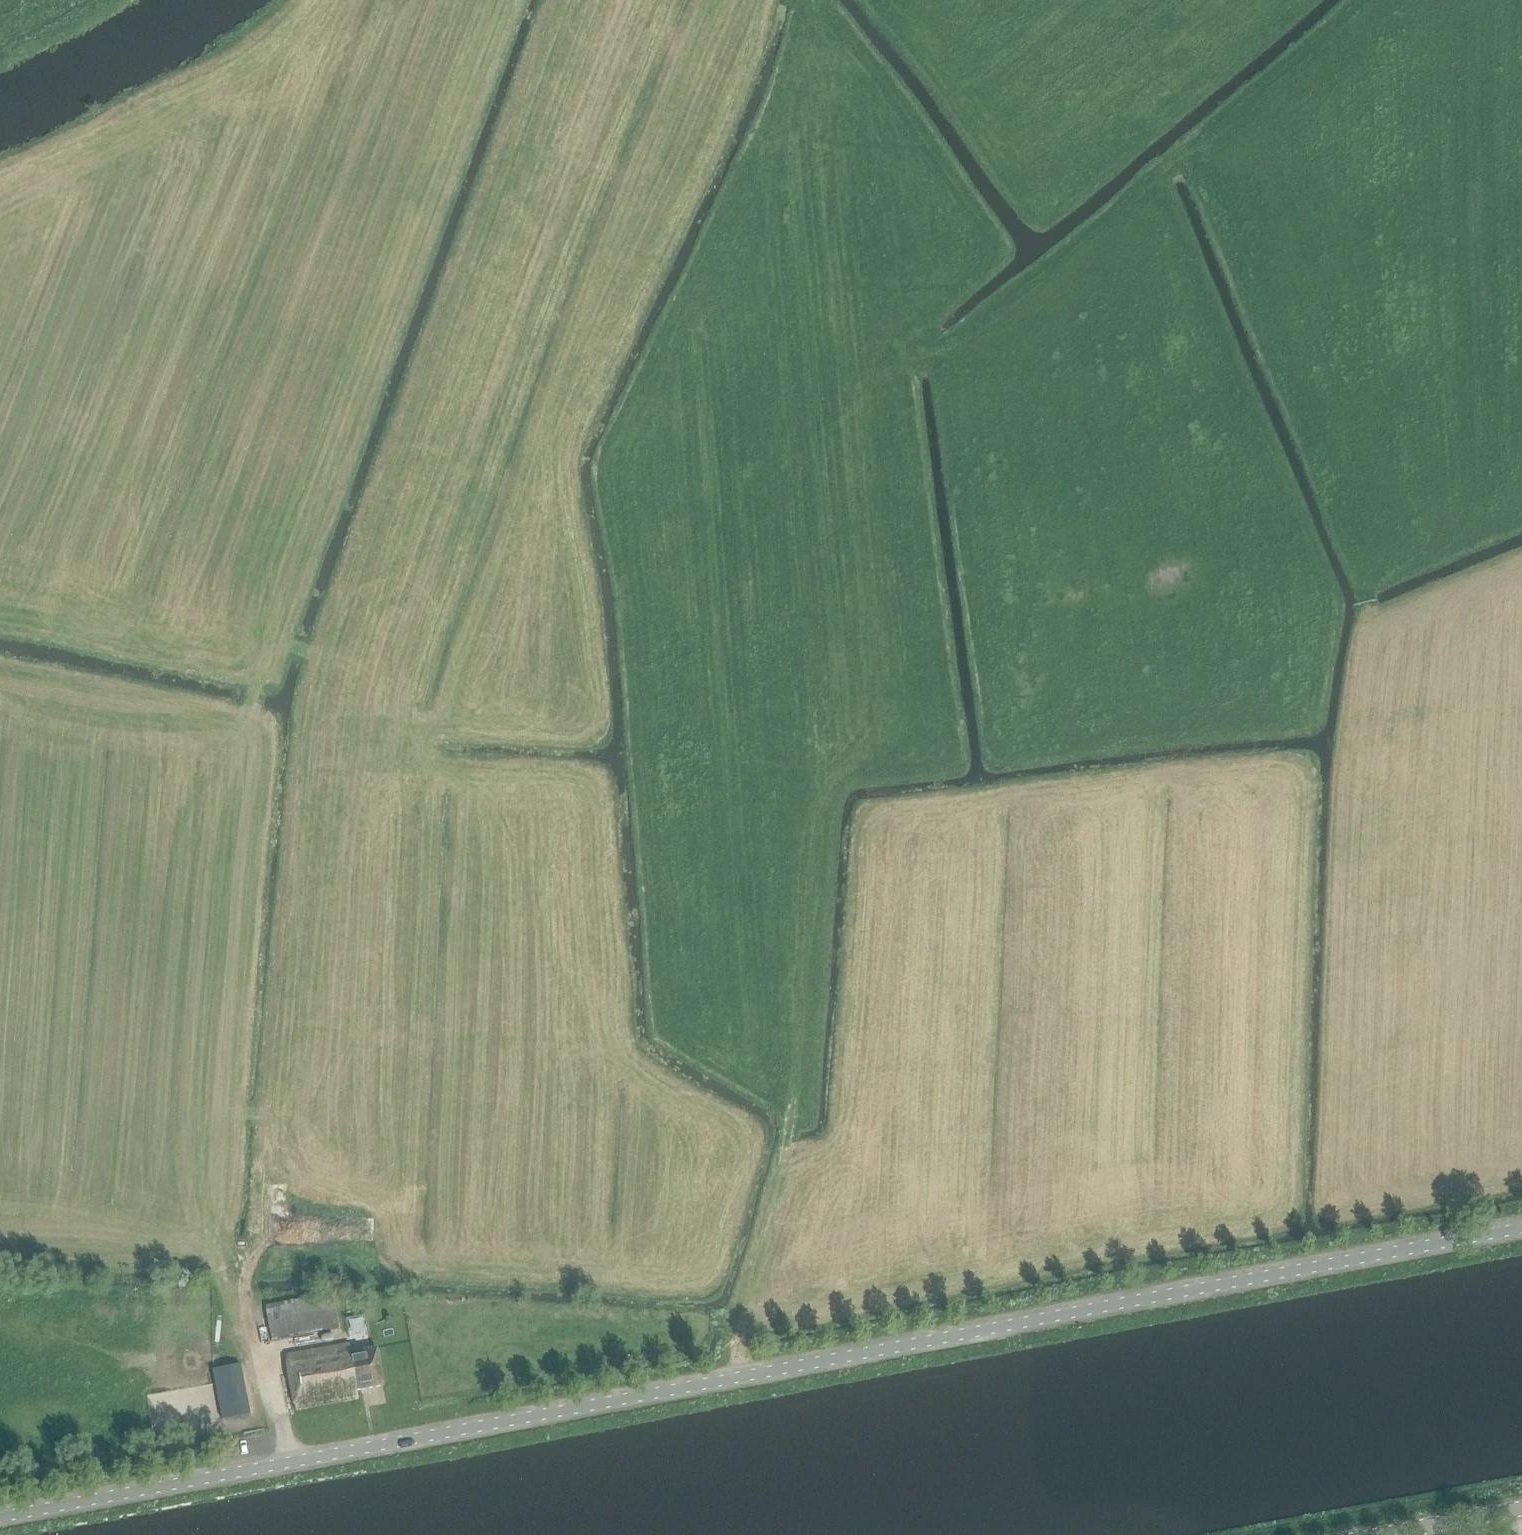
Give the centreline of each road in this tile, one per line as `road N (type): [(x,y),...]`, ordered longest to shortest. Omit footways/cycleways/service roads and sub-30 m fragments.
road 1 (tertiary): [(0,1517),(1521,1231)]
road 2 (tertiary): [(1377,1534),(1521,1508)]

